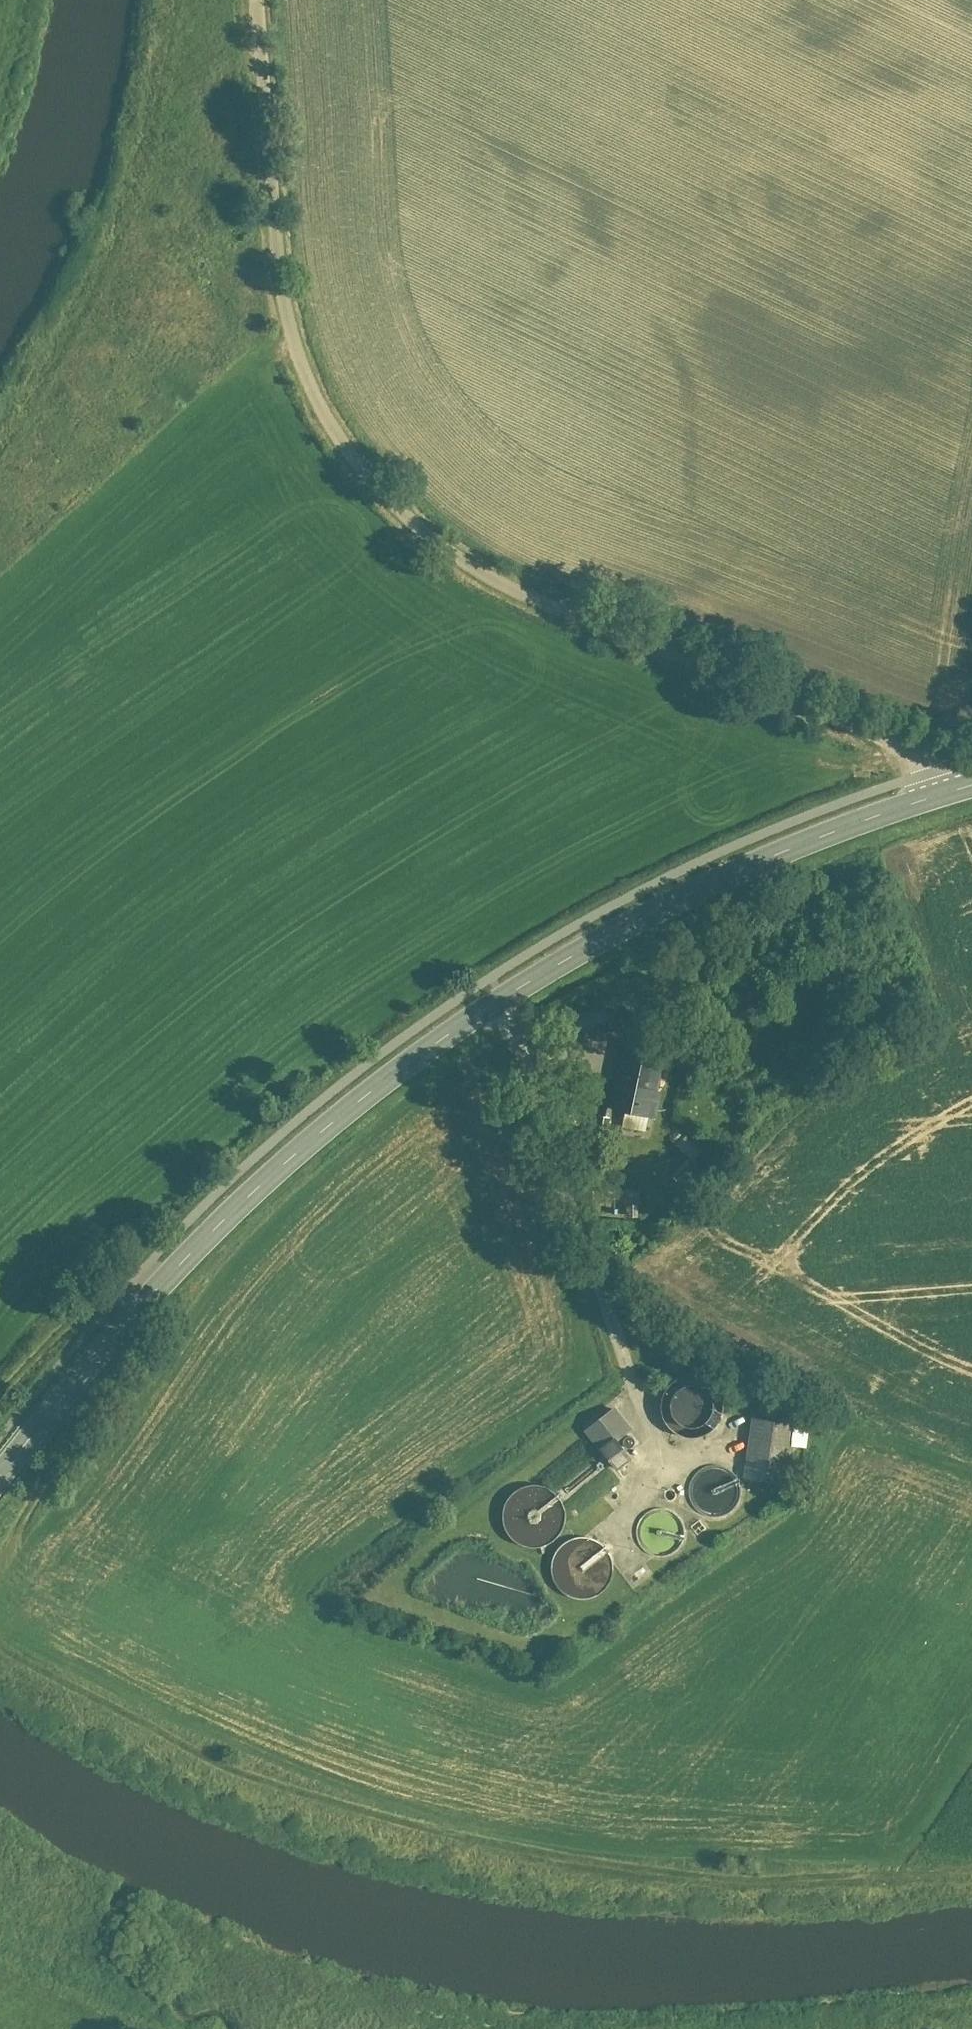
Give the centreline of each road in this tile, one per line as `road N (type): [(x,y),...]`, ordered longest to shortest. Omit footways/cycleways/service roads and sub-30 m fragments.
road 1 (tertiary): [(0,1488),(141,1312),(267,1185),(381,1085),(501,1002),(714,886),(946,795)]
road 2 (unclassified): [(946,795),(919,755),(460,562),(361,469),(291,335),(254,0)]

